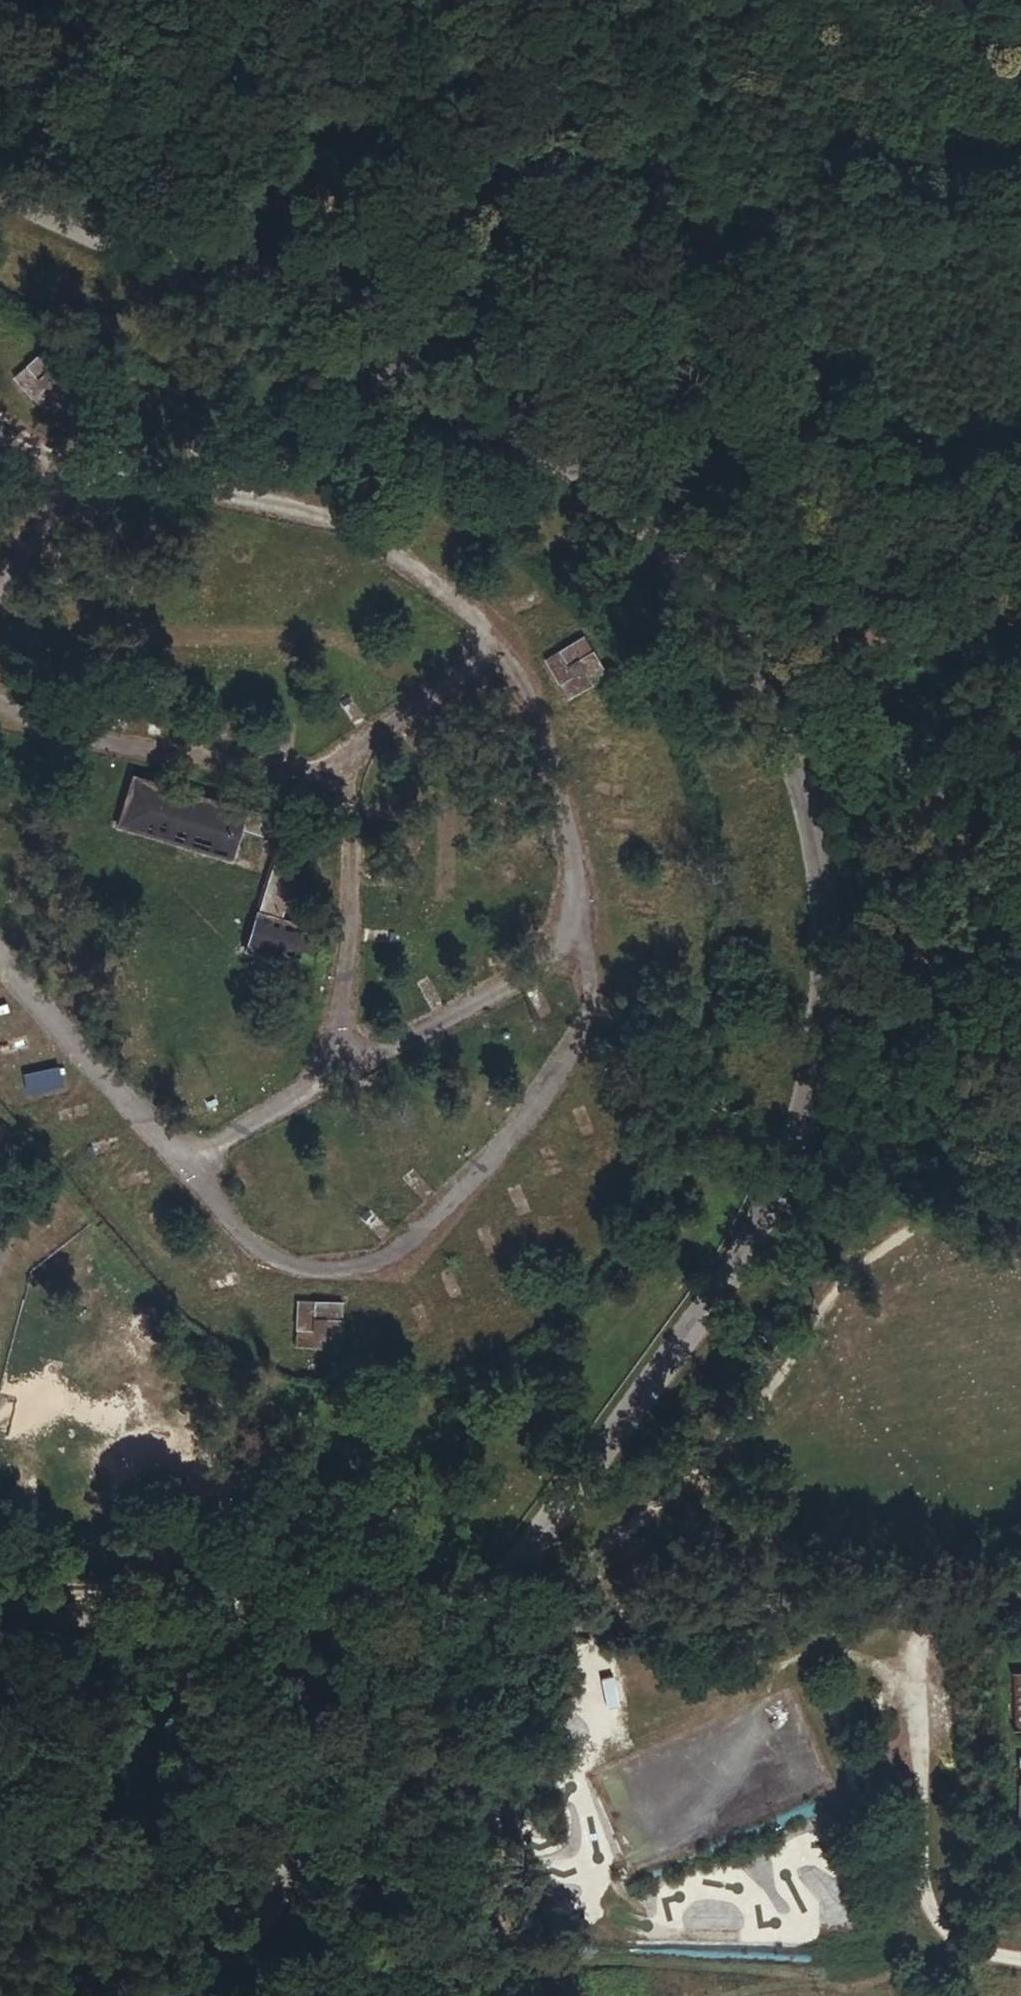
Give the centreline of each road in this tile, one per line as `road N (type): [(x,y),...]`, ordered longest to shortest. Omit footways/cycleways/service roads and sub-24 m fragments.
road 1 (unclassified): [(473,1633),(1020,1606)]

